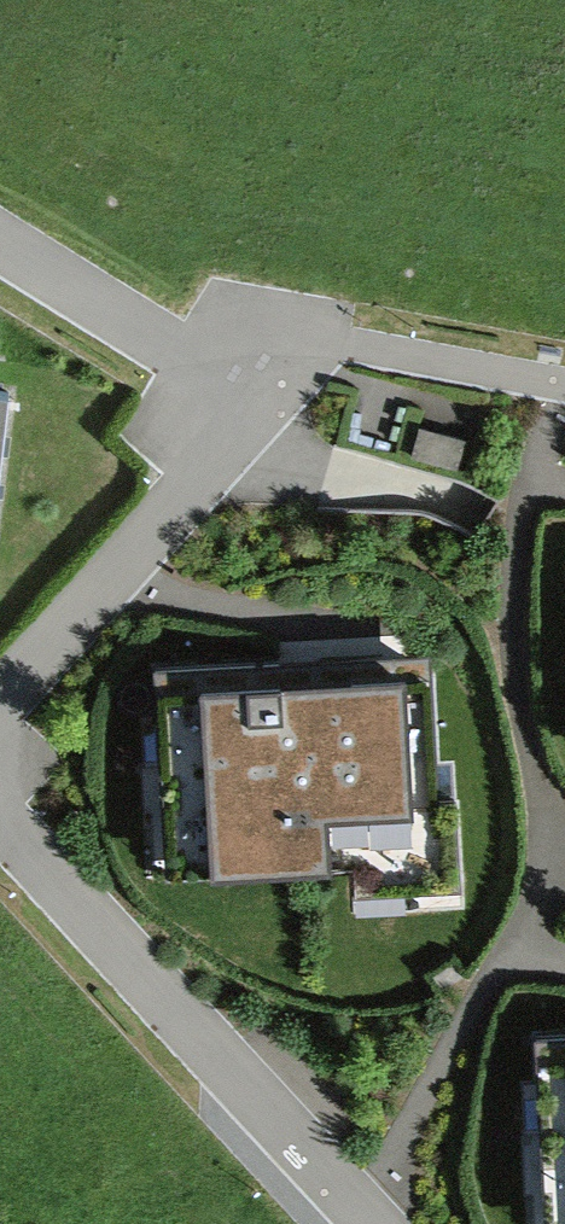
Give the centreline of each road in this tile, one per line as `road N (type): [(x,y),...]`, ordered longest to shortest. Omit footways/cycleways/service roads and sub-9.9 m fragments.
road 1 (residential): [(0,245),(246,408),(0,703)]
road 2 (trunk): [(564,366),(93,274),(0,265)]
road 3 (residential): [(0,817),(368,1223)]

